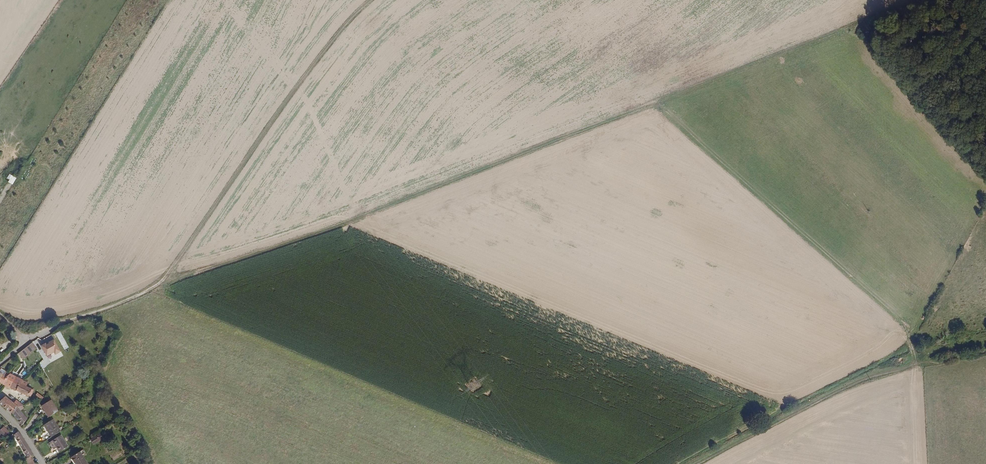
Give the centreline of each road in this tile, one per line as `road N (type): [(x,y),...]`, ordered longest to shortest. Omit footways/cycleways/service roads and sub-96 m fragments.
road 1 (track): [(372,0),(304,75),(165,287),(60,324)]
road 2 (track): [(695,463),(873,375),(985,351)]

